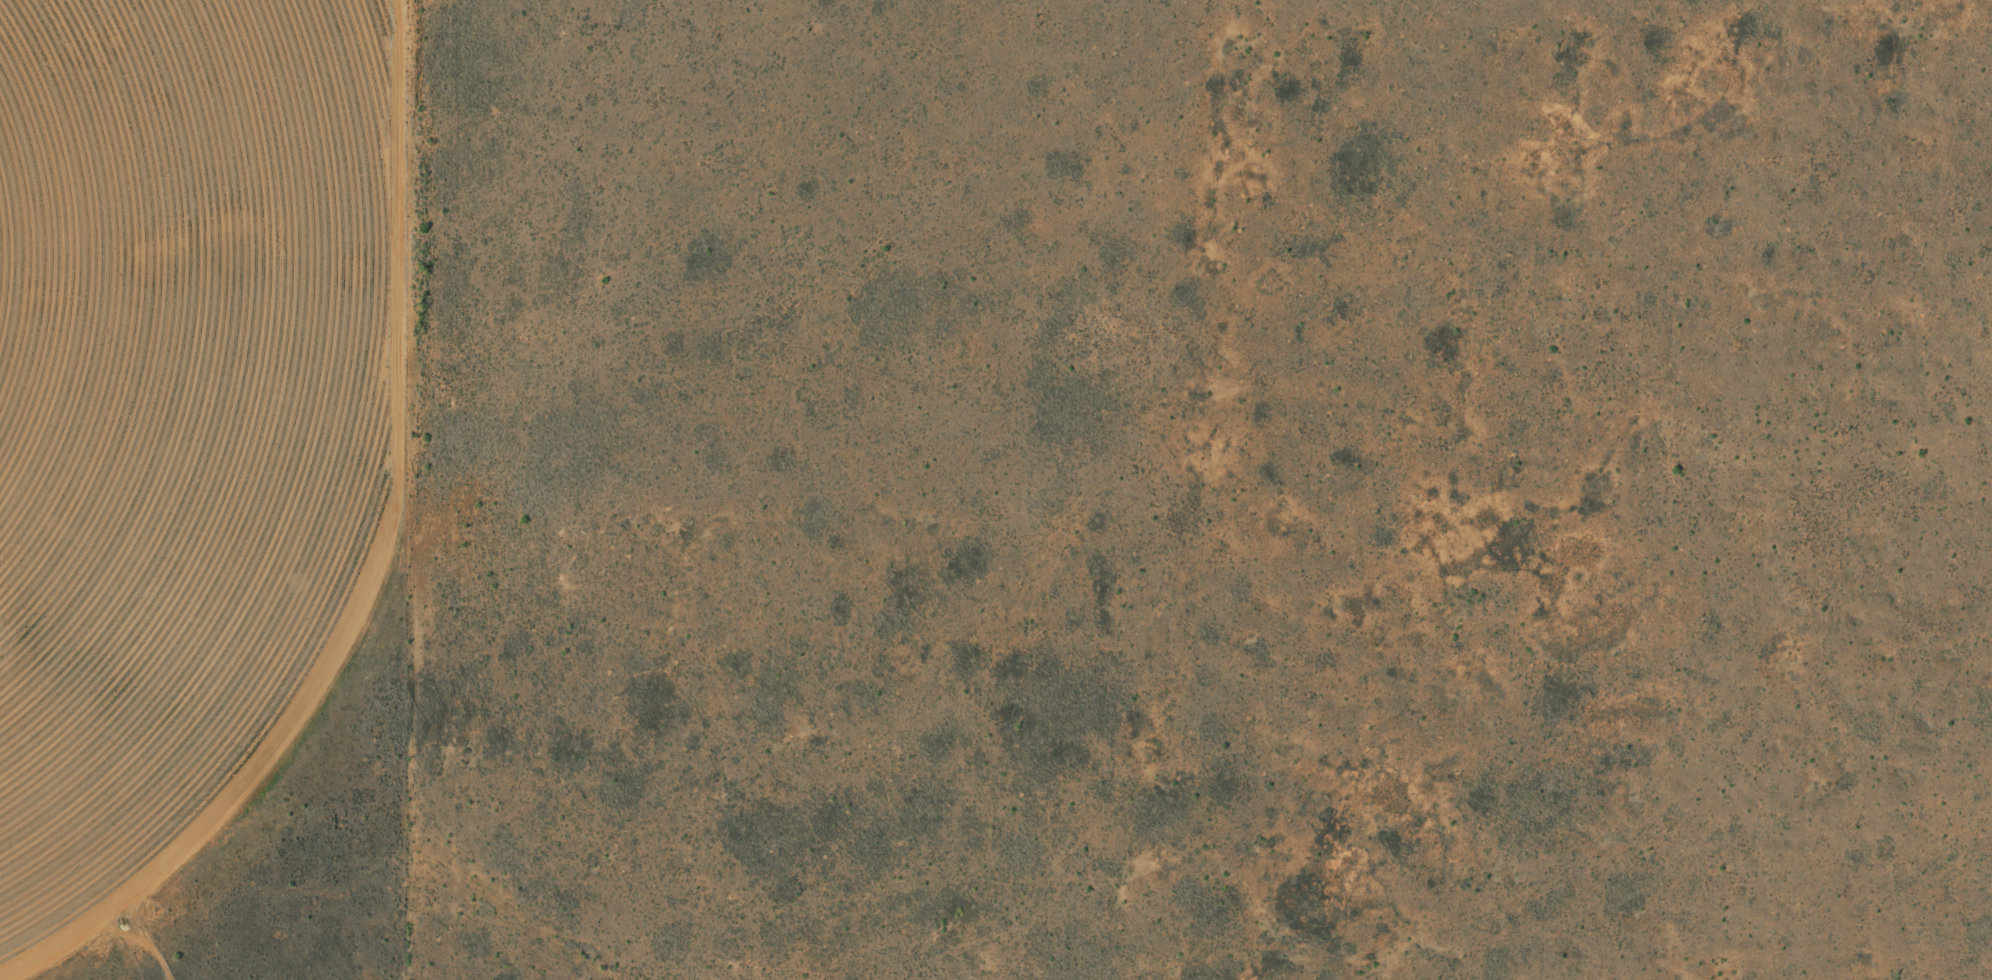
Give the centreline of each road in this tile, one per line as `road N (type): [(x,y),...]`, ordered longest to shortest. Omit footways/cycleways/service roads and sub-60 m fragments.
road 1 (track): [(423,976),(426,0)]

